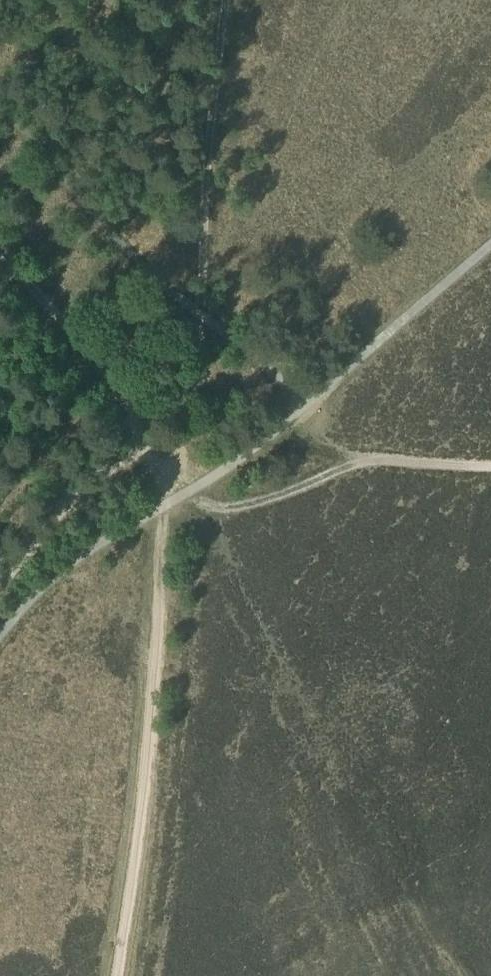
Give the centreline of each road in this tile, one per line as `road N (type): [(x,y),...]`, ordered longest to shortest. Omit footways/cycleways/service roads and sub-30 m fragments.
road 1 (track): [(118,975),(145,802),(166,505)]
road 2 (track): [(226,0),(196,366),(185,385),(129,406)]
road 3 (track): [(0,249),(122,392),(139,425)]
road 4 (track): [(139,425),(0,586)]

